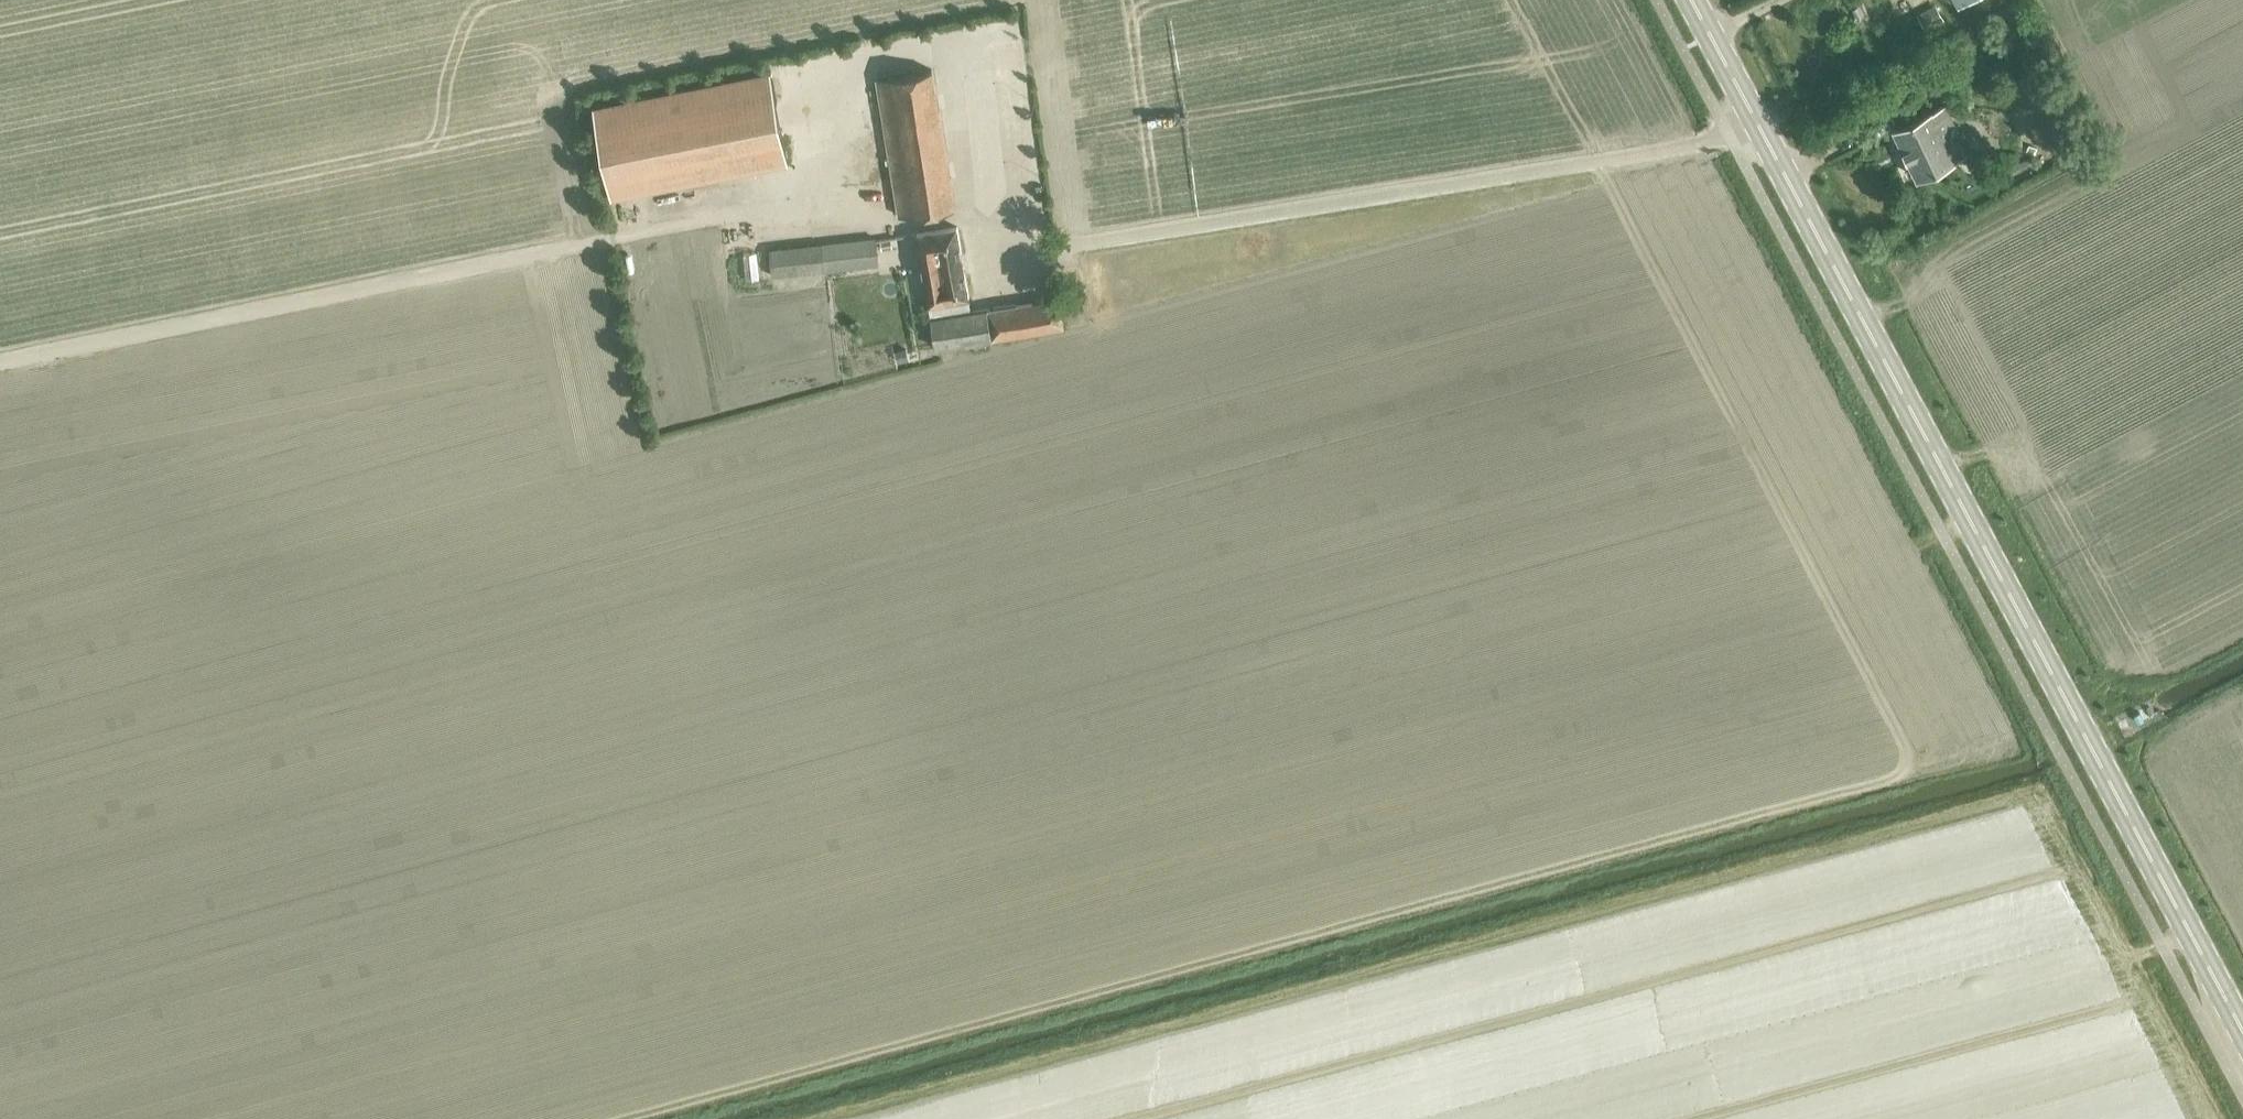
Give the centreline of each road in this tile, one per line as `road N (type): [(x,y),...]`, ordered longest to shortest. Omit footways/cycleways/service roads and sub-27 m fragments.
road 1 (secondary): [(2242,1032),(1690,0)]
road 2 (track): [(0,360),(620,237)]

